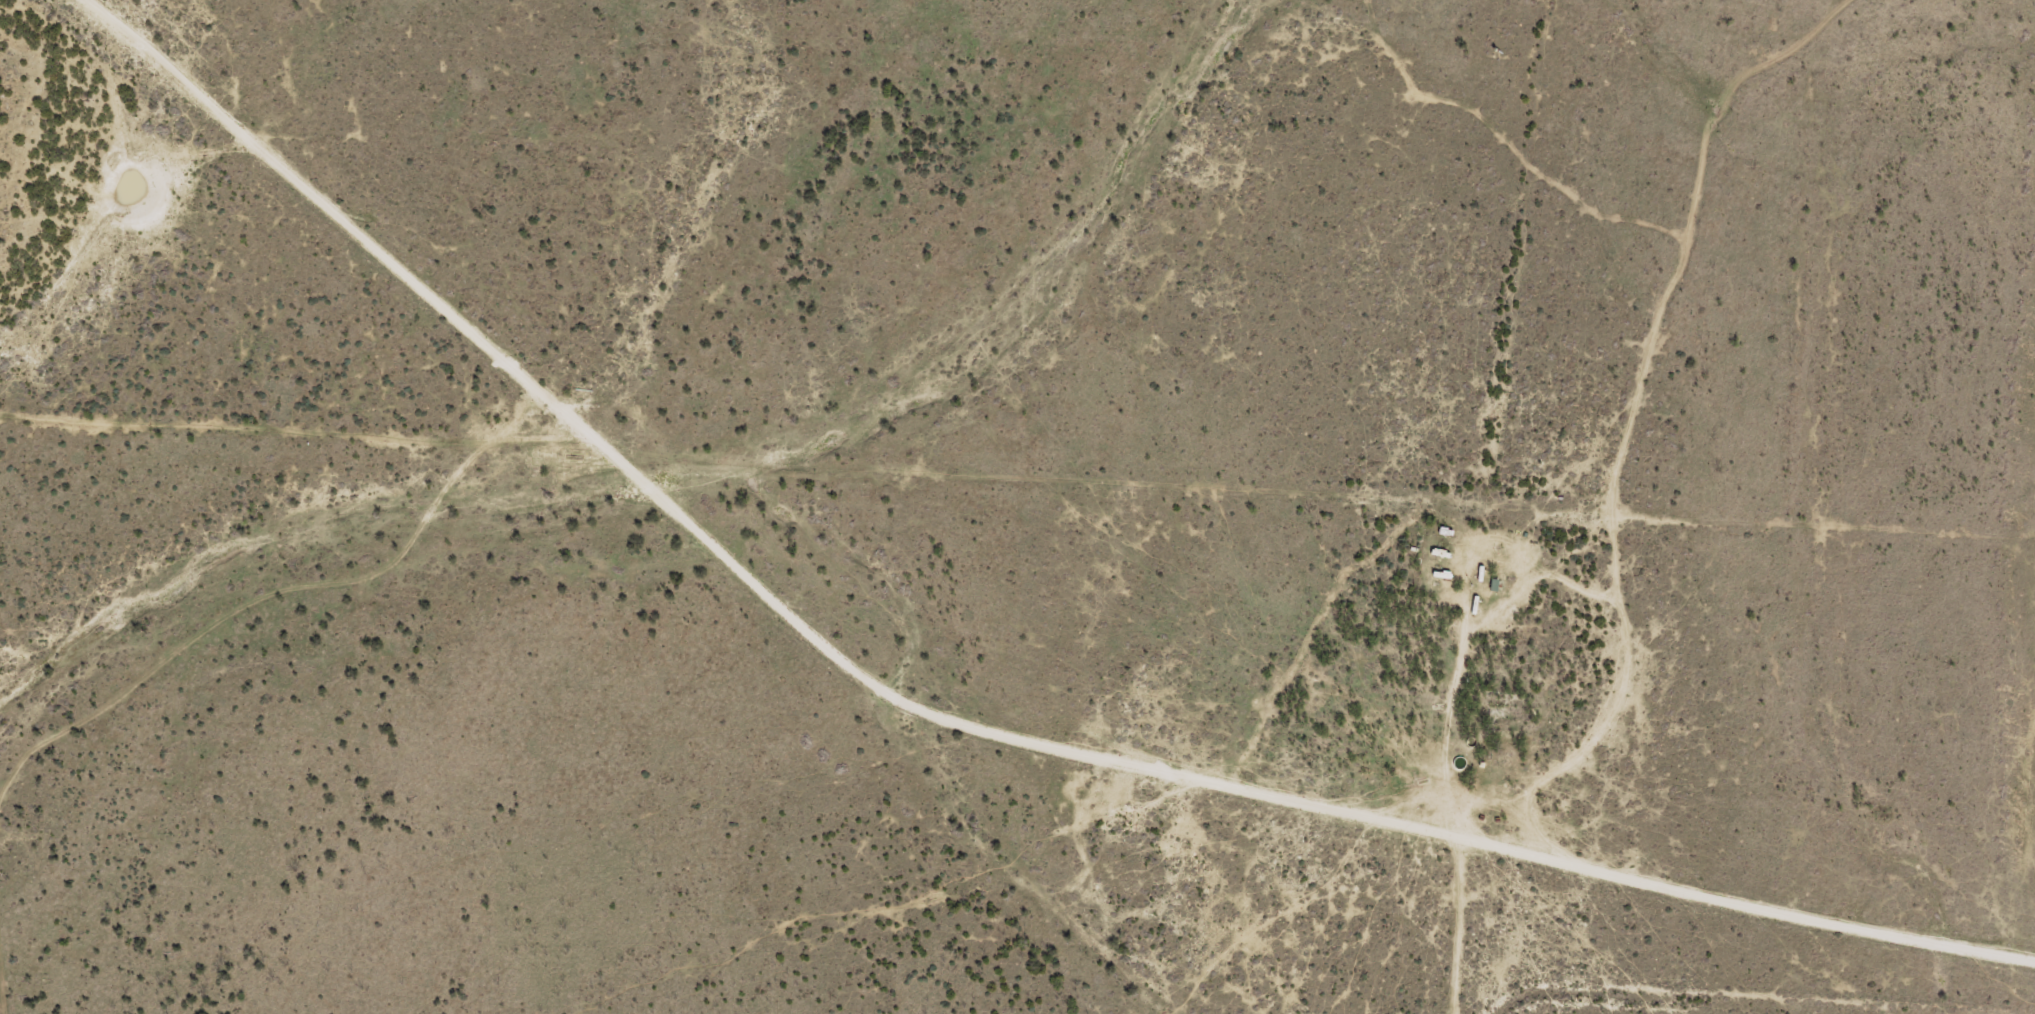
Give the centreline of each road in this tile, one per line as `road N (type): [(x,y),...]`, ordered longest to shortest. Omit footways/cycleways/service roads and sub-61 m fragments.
road 1 (track): [(1406,817),(1446,641),(1561,585),(1606,530),(1727,147),(1807,52),(1872,0)]

